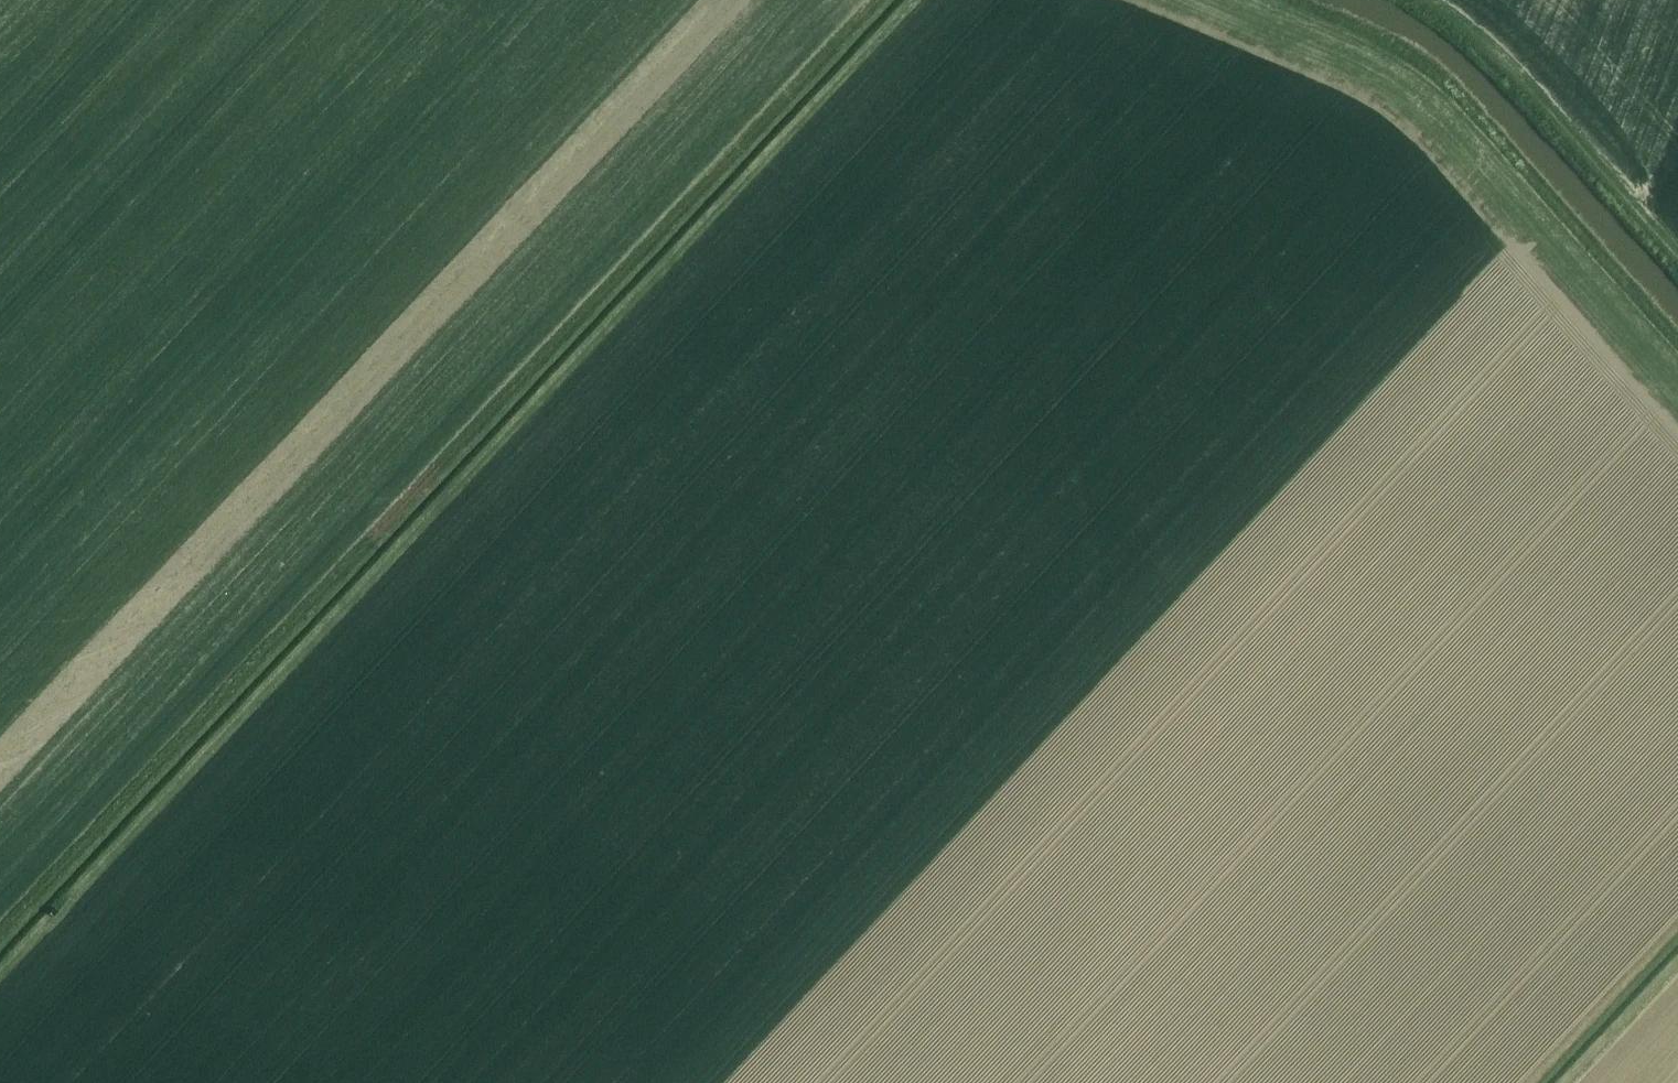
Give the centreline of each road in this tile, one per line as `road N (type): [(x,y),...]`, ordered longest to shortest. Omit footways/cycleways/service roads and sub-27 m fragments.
road 1 (track): [(1237,0),(1367,56),(1413,84),(1677,366)]
road 2 (track): [(1677,242),(1483,30),(1443,0)]

